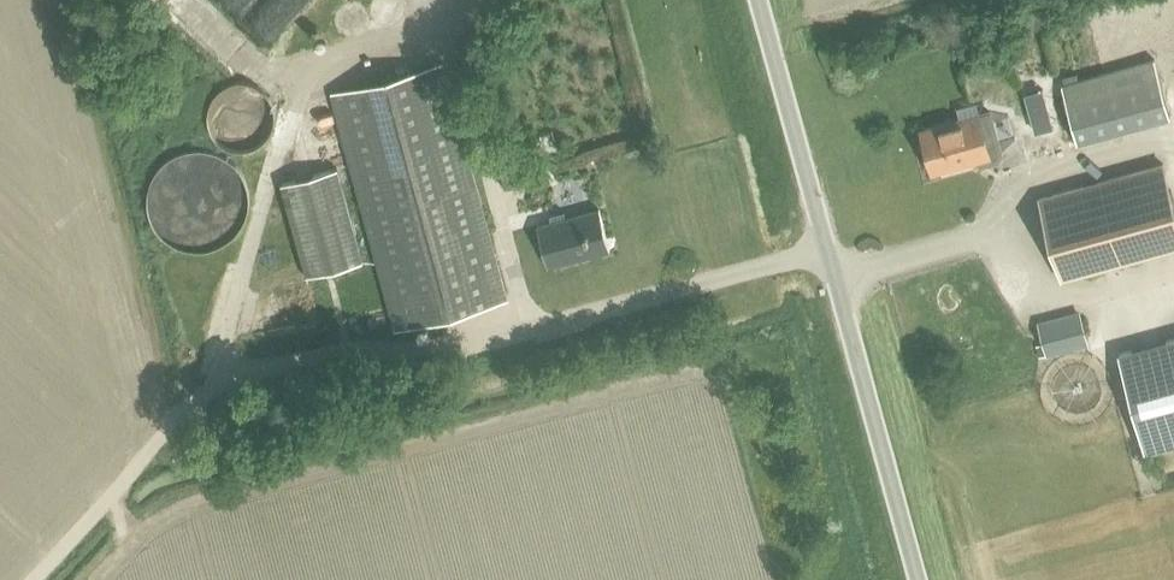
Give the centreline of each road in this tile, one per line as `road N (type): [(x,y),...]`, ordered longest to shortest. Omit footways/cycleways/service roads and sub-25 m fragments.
road 1 (tertiary): [(915,579),(754,0)]

